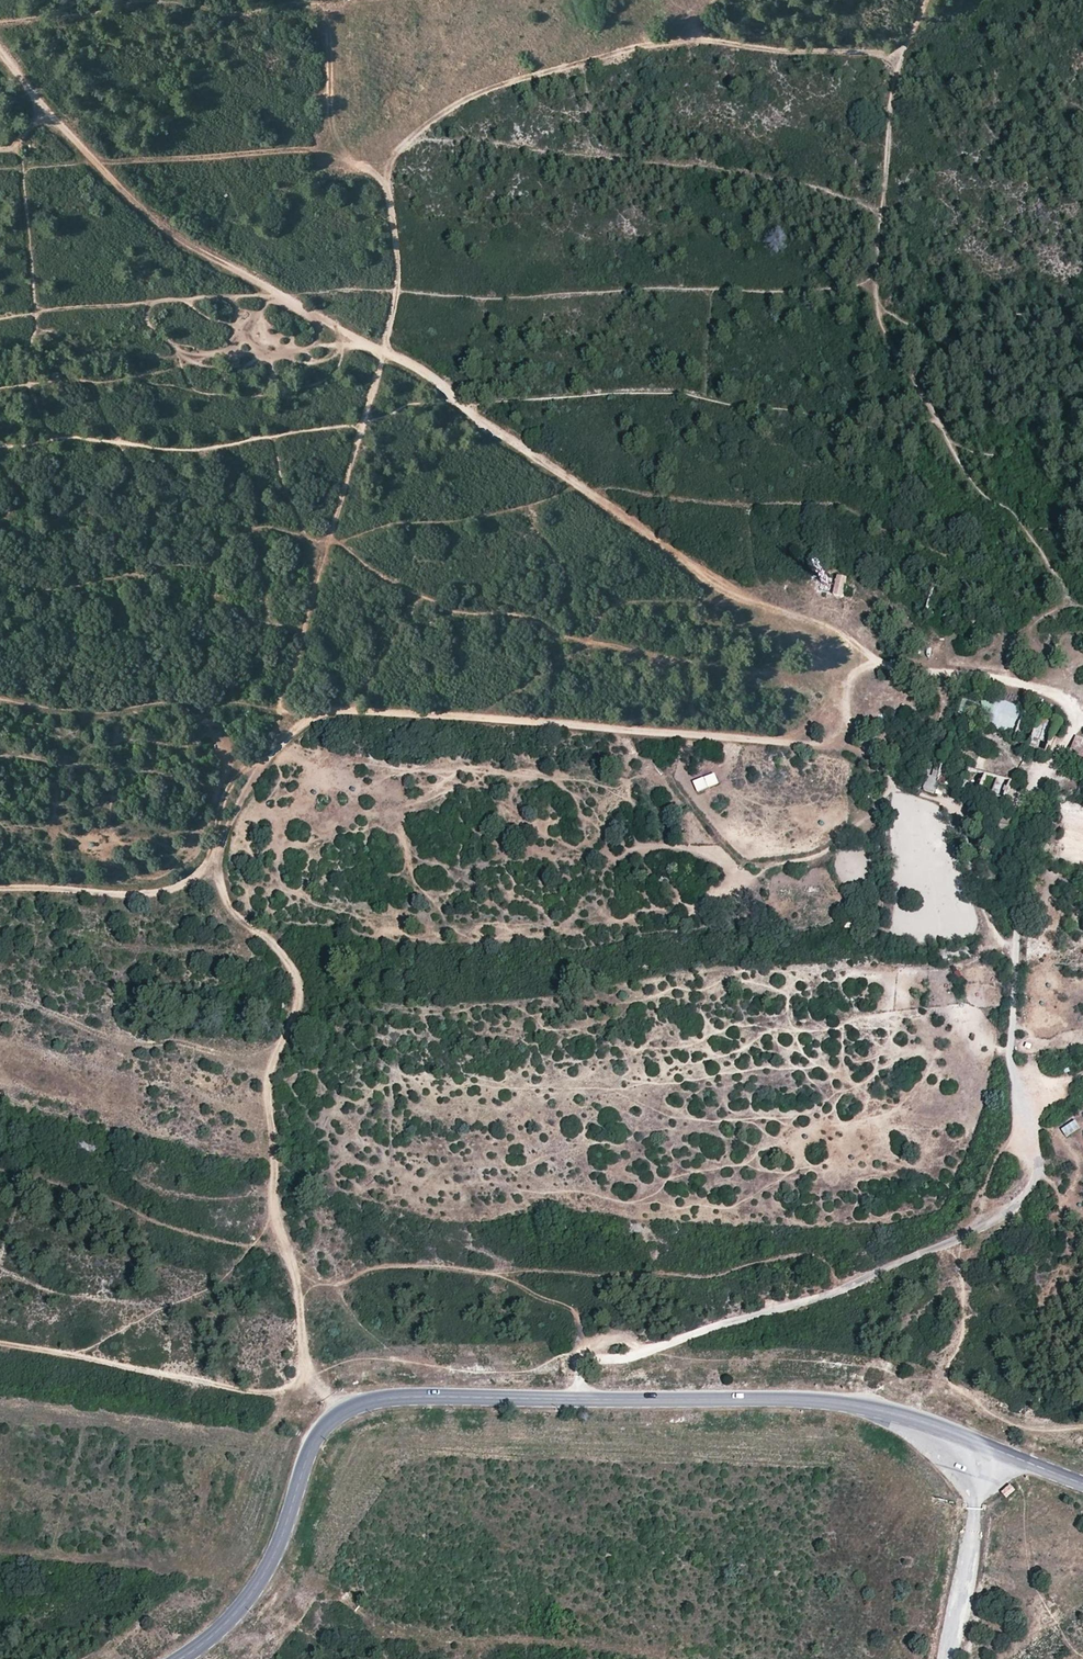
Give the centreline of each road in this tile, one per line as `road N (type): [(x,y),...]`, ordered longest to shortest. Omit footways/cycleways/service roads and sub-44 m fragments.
road 1 (track): [(0,59),(153,224),(460,405),(721,589),(825,625),(892,668),(963,668)]
road 2 (track): [(900,58),(669,42),(482,93),(434,119),(388,159),(395,294),(280,744)]
road 3 (tertiary): [(1082,1482),(842,1401),(380,1396),(340,1409),(322,1426),(265,1572),(216,1633),(178,1658)]
road 4 (track): [(963,668),(1001,670),(1060,695),(1077,713),(1027,829),(1016,933),(1011,1039),(1025,1102),(1029,1190),(951,1243)]
road 5 (track): [(280,744),(313,718),(349,712),(830,745),(851,672),(892,668)]
road 6 (track): [(925,0),(900,58),(891,111),(874,284),(881,320),(982,497),(1015,513),(1050,562),(1066,604)]
road 7 (track): [(297,1281),(273,1198),(269,1100),(269,1072),(299,990),(277,945),(238,917),(213,858)]
road 8 (track): [(297,1281),(308,1377),(279,1393),(0,1345)]
road 9 (track): [(951,1243),(831,1293),(576,1363)]
road 10 (track): [(0,890),(110,895),(165,891),(195,876),(280,744)]
road 11 (track): [(1066,604),(963,668)]

